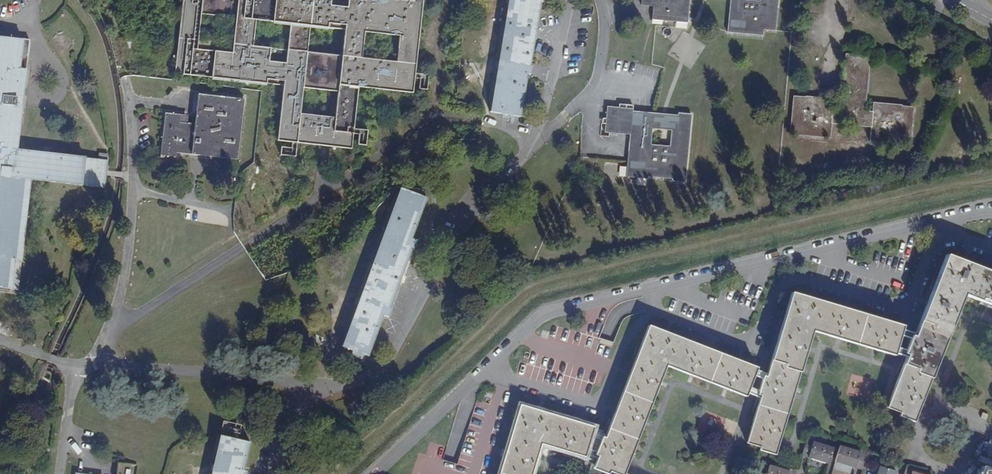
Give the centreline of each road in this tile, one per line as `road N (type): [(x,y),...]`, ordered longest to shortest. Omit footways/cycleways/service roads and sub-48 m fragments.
road 1 (residential): [(991,248),(927,223),(543,315),(377,473)]

